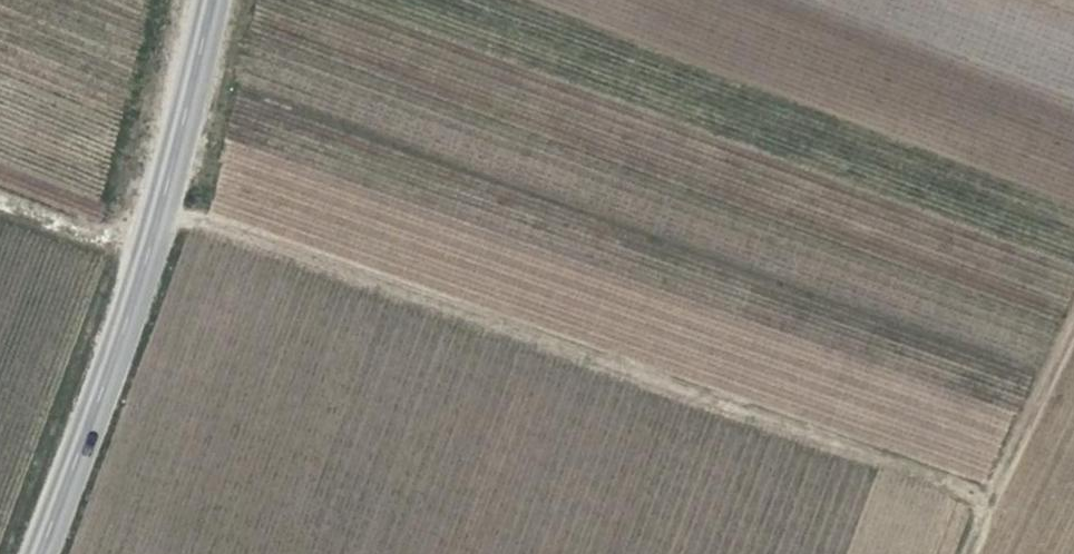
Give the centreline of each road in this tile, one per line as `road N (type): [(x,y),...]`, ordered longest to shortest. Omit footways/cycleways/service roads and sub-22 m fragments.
road 1 (track): [(158,204),(982,496)]
road 2 (tertiary): [(34,553),(158,204),(207,0)]
road 3 (track): [(1073,303),(959,553)]
road 4 (track): [(141,258),(0,198)]

